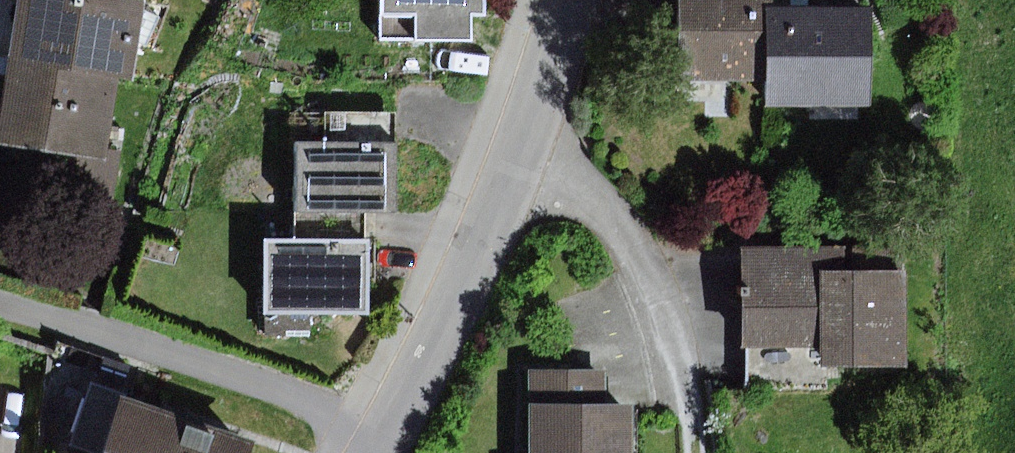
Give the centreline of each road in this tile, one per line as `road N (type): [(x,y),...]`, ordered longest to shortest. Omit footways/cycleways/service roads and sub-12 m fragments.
road 1 (residential): [(572,0),(457,294),(381,439)]
road 2 (residential): [(381,439),(0,309)]

